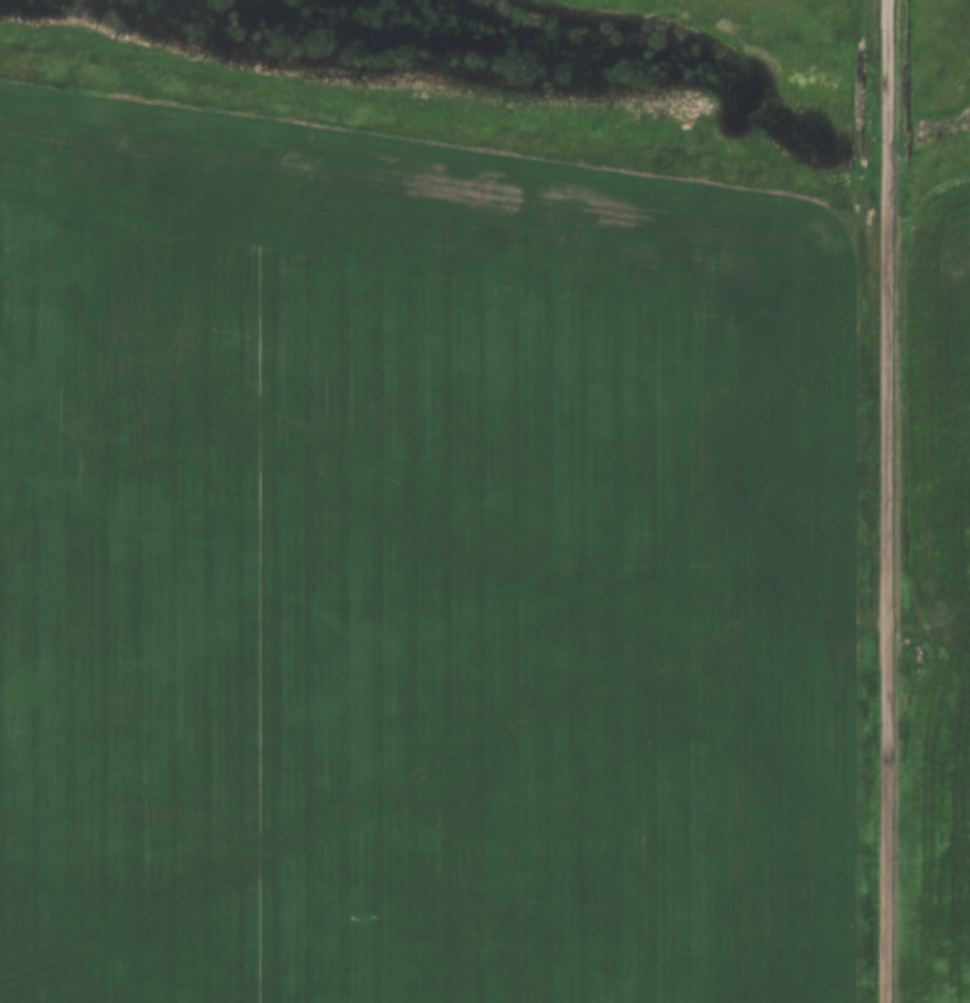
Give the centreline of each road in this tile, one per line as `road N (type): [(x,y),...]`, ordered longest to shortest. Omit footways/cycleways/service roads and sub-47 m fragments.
road 1 (residential): [(885,0),(885,1002)]

